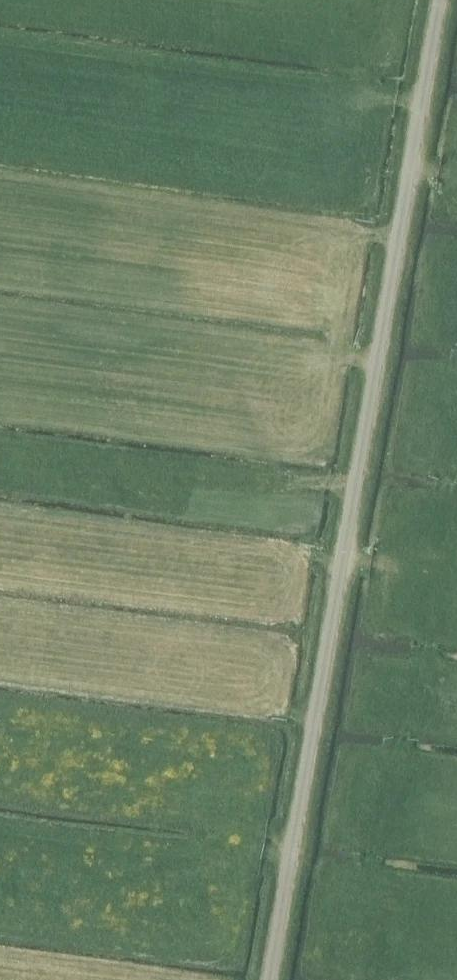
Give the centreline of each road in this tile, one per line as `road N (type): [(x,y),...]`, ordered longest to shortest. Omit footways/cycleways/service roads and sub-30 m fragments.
road 1 (unclassified): [(270,979),(439,0)]
road 2 (track): [(456,383),(426,621),(376,827),(358,979)]

